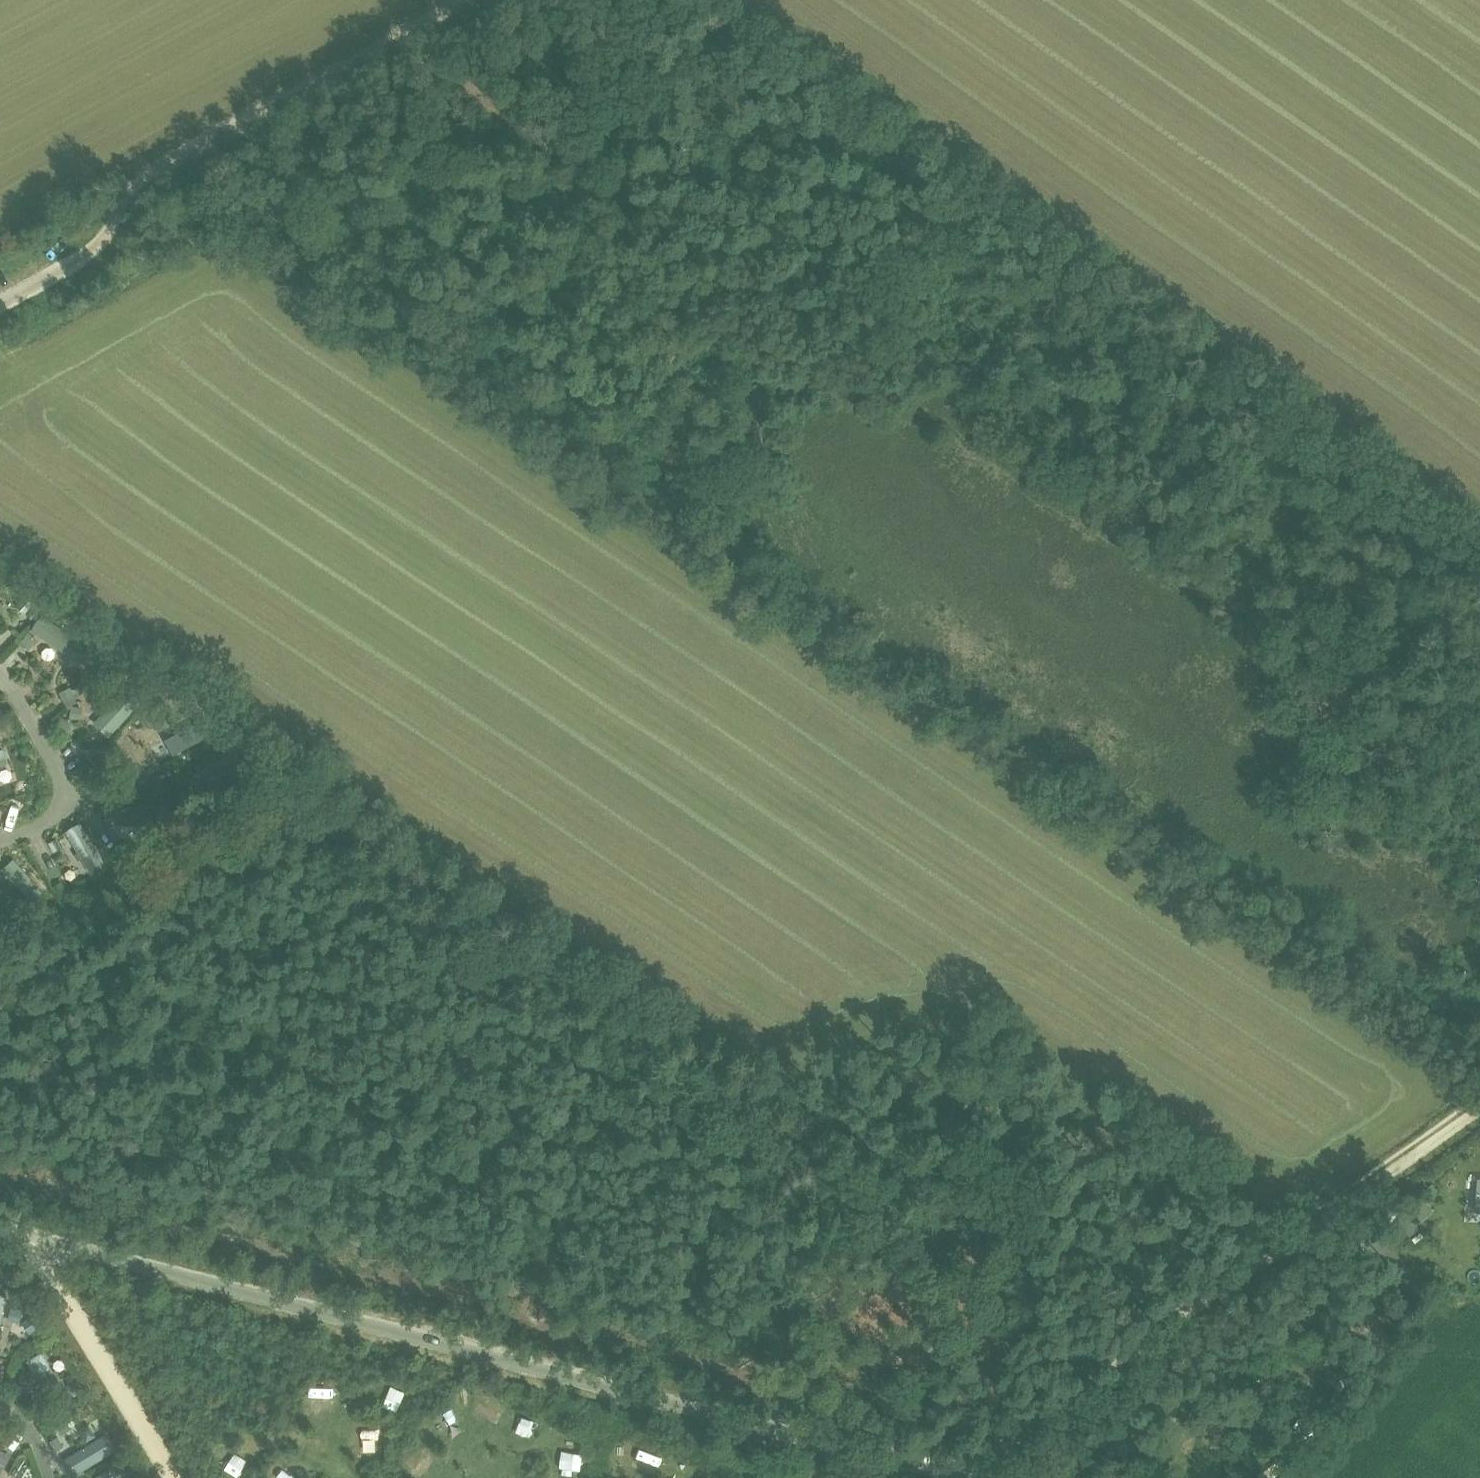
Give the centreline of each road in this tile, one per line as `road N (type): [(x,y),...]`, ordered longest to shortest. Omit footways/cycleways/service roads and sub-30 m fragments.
road 1 (unclassified): [(964,1477),(0,1227)]
road 2 (track): [(969,1477),(1122,1359),(1479,1108)]
road 3 (track): [(461,0),(160,169)]
road 4 (track): [(56,1242),(68,1313),(165,1477)]
road 5 (unclassified): [(0,303),(98,247),(133,184),(160,169)]

